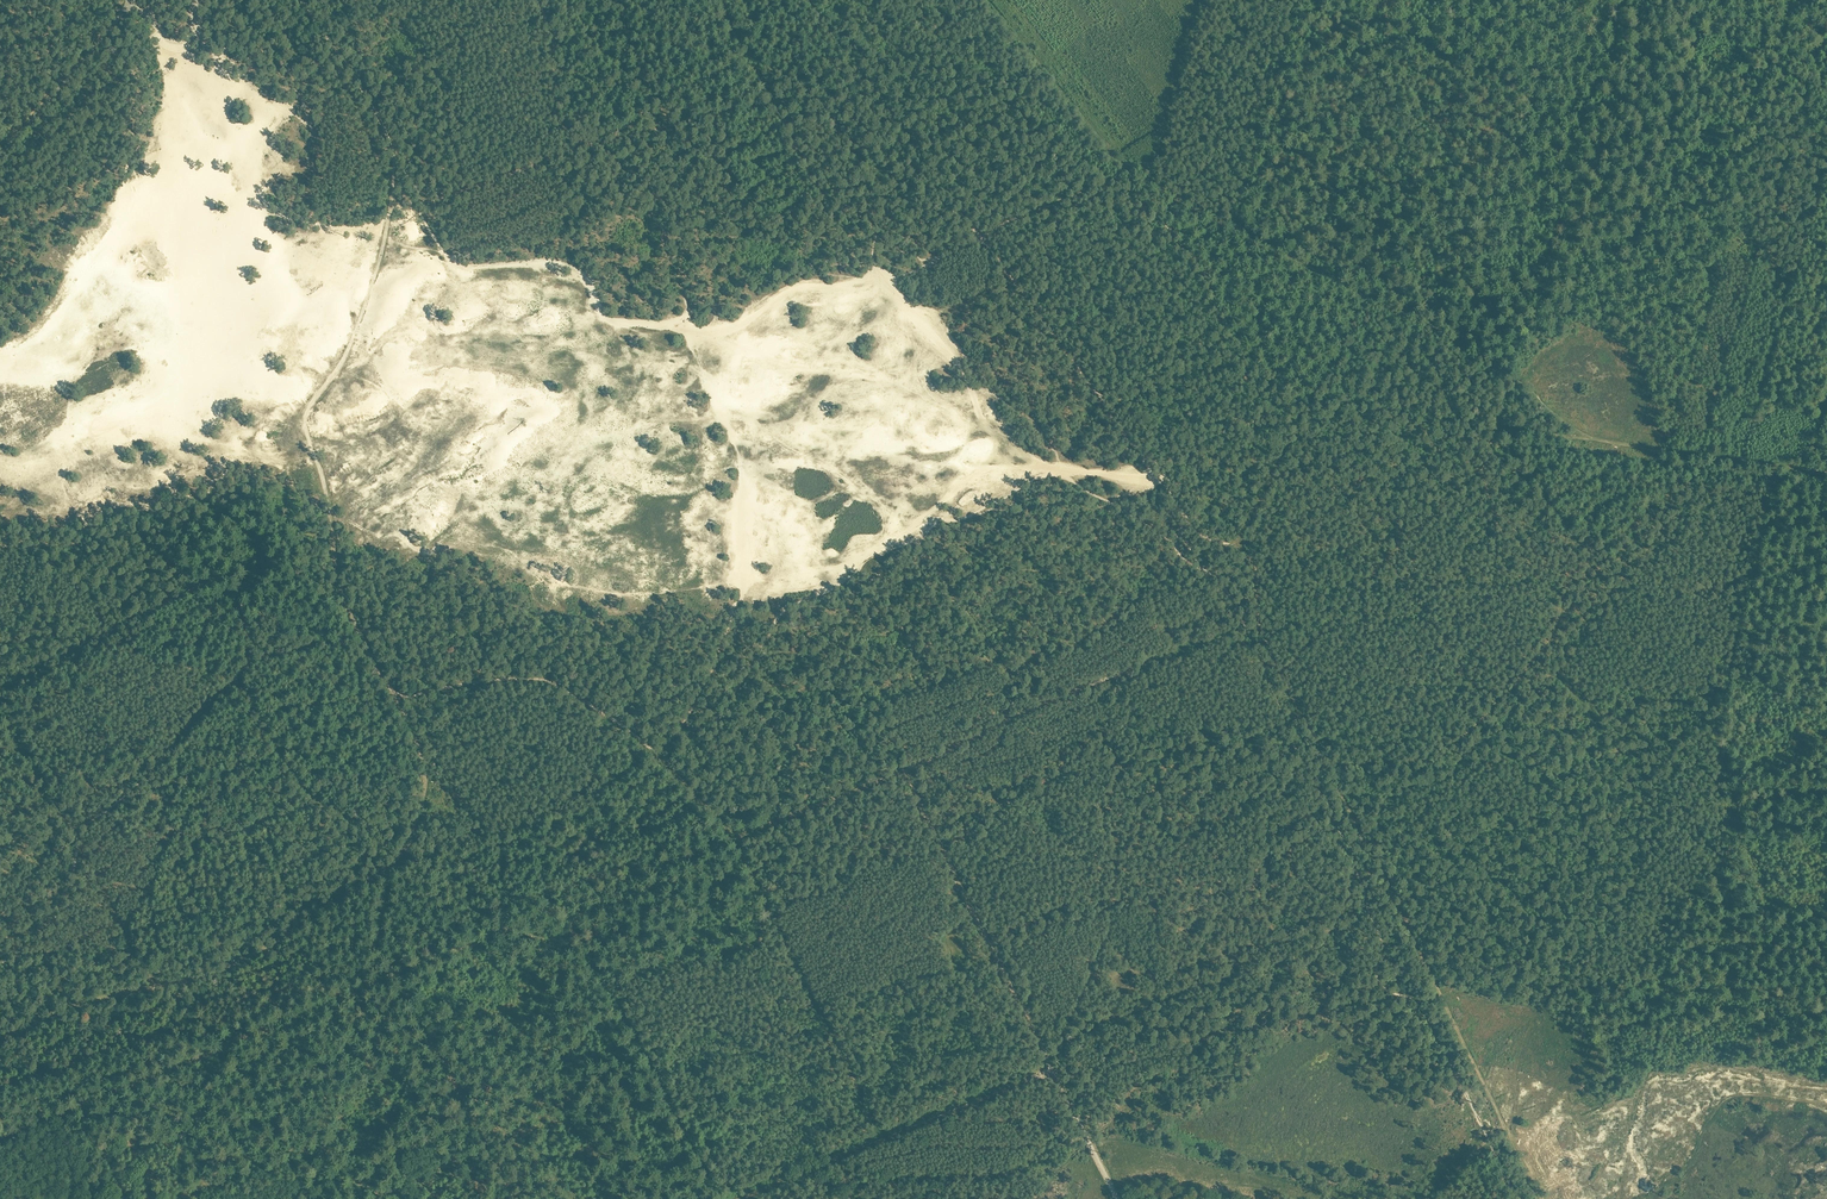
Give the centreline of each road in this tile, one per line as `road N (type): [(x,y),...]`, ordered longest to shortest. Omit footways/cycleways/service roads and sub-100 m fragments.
road 1 (track): [(390,968),(907,772),(1025,707),(1261,621)]
road 2 (track): [(1616,1198),(1682,900),(1726,851),(1713,725),(1747,573)]
road 3 (track): [(1514,1141),(1519,1052),(1553,987),(1619,912),(1632,883),(1644,779),(1724,580)]
road 4 (track): [(1543,1198),(1281,668)]
road 5 (track): [(1122,1198),(907,772)]
road 6 (track): [(868,83),(668,124),(416,205)]
road 7 (track): [(388,220),(350,351),(300,420),(323,486),(335,579),(368,648)]
road 8 (track): [(0,1038),(234,959),(395,863)]
road 9 (track): [(0,1128),(390,968)]
road 10 (track): [(1231,225),(1209,294),(1296,424),(1236,541)]
road 11 (track): [(733,1198),(1055,1068)]
road 12 (track): [(1826,474),(1589,441),(1512,379)]
road 13 (track): [(1460,343),(1554,29)]
road 14 (track): [(1483,469),(1495,526),(1565,577),(1621,567),(1685,590),(1724,580)]
road 15 (track): [(396,695),(418,739),(426,797),(383,894),(379,936),(390,968)]
road 16 (track): [(647,748),(546,682),(396,695)]
road 17 (track): [(905,132),(1056,88),(1129,173)]
road 18 (track): [(390,968),(515,1198)]
road 19 (track): [(1460,343),(1231,225)]
road 20 (track): [(1300,0),(1231,225)]
road 21 (track): [(302,0),(378,114),(392,151),(390,201)]
road 22 (track): [(1025,707),(920,540)]
road 23 (unclassified): [(0,153),(129,5)]
road 24 (track): [(1826,987),(1655,995)]
road 25 (track): [(1129,173),(984,241)]
road 26 (track): [(1281,668),(1261,621),(1249,556),(1236,541)]
road 27 (track): [(984,241),(905,132)]

